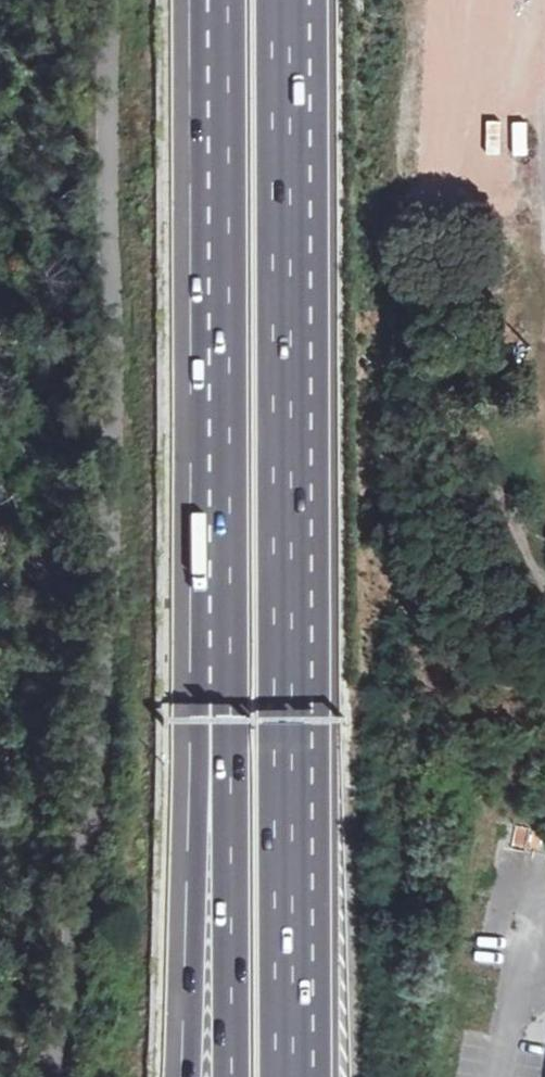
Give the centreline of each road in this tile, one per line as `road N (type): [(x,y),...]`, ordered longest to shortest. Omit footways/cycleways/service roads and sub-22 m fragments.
road 1 (motorway): [(293,1076),(288,0)]
road 2 (motorway): [(220,409),(190,678),(188,1076)]
road 3 (motorway): [(220,409),(230,1076)]
road 4 (motorway): [(218,0),(220,409)]

